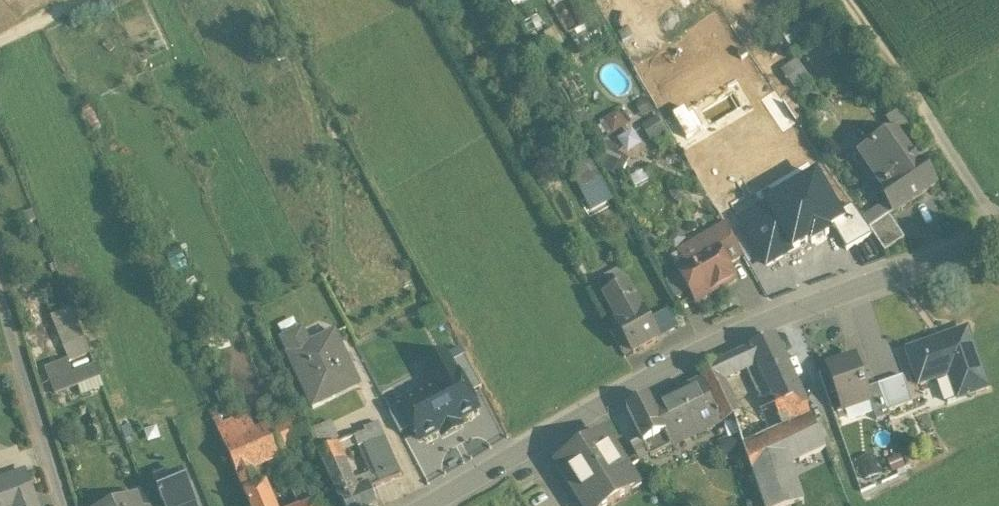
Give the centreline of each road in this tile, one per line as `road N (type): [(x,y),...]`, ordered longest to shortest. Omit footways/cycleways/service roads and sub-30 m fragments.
road 1 (residential): [(425,505),(724,337),(998,236)]
road 2 (track): [(998,228),(842,0)]
road 3 (track): [(0,304),(63,505)]

